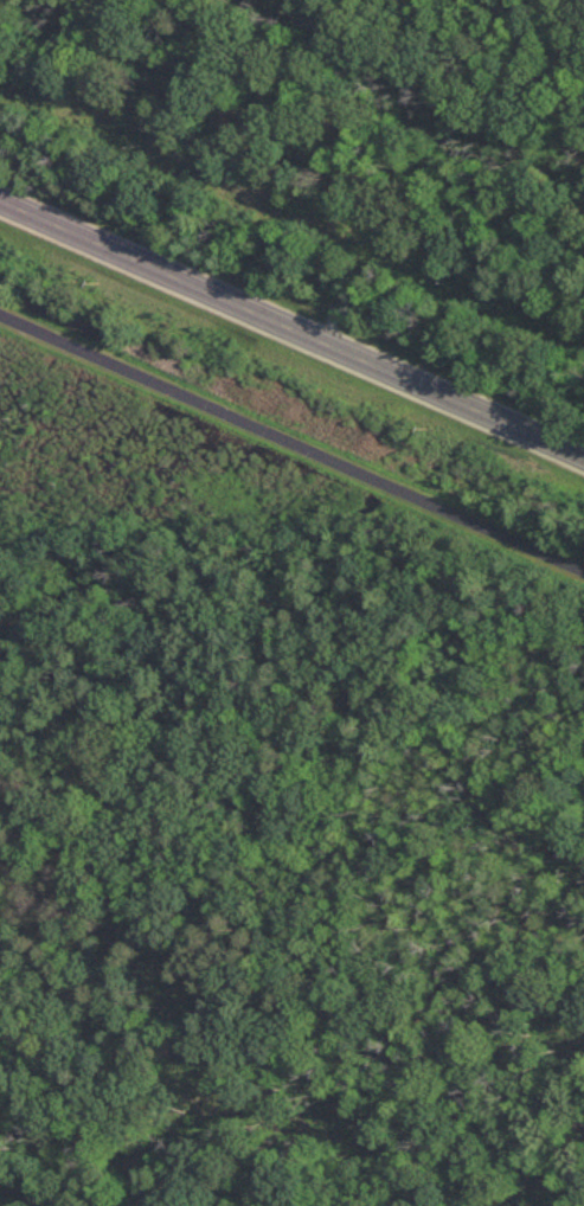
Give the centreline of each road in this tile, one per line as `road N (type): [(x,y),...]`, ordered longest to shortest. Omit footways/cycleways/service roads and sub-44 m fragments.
road 1 (tertiary): [(583,457),(0,201)]

